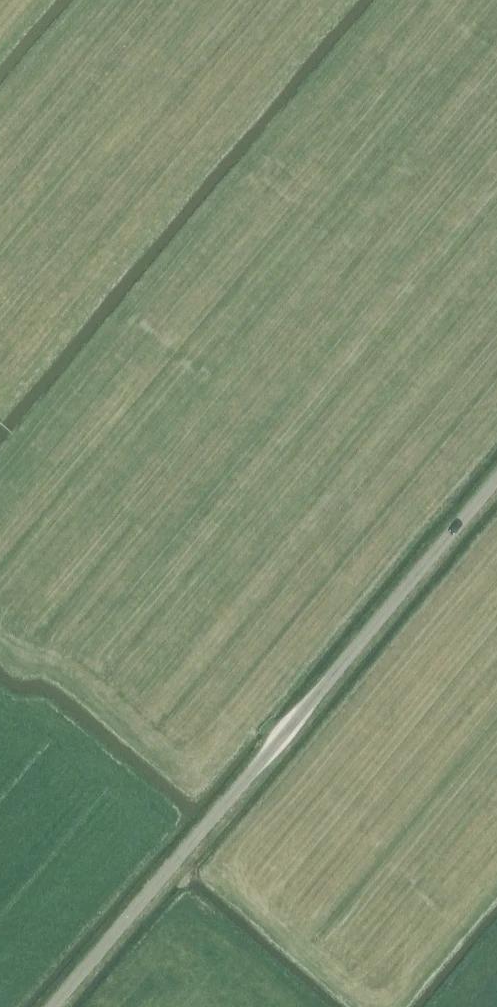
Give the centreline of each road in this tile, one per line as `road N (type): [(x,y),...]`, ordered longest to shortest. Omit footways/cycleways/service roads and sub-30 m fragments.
road 1 (unclassified): [(58,1006),(496,483)]

